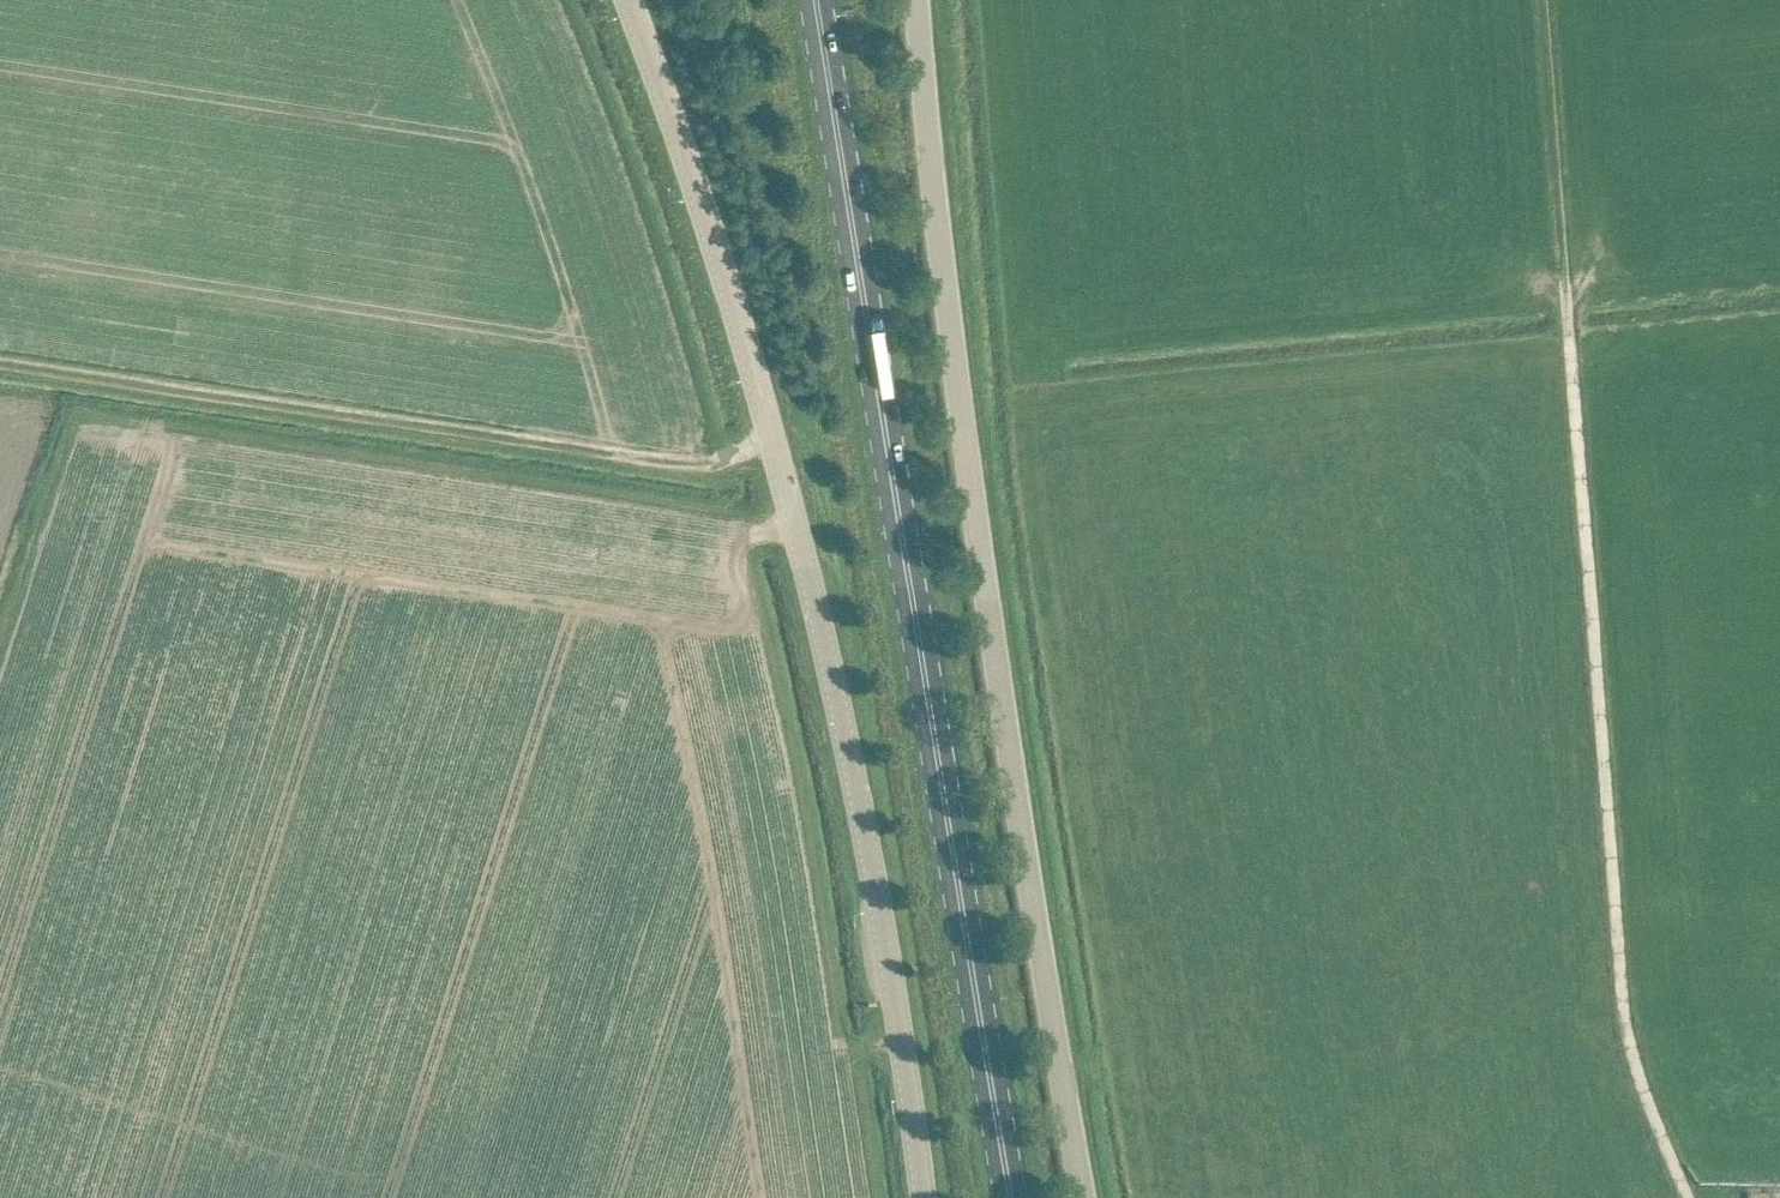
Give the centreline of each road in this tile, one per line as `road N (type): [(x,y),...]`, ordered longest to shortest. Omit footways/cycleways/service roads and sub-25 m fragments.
road 1 (unclassified): [(924,1197),(820,621),(704,204),(630,0)]
road 2 (track): [(1691,1197),(1645,1090),(1619,995),(1544,0)]
road 3 (primary): [(1012,1197),(818,0)]
road 4 (unclassified): [(1083,1197),(1030,903),(932,203),(916,0)]

